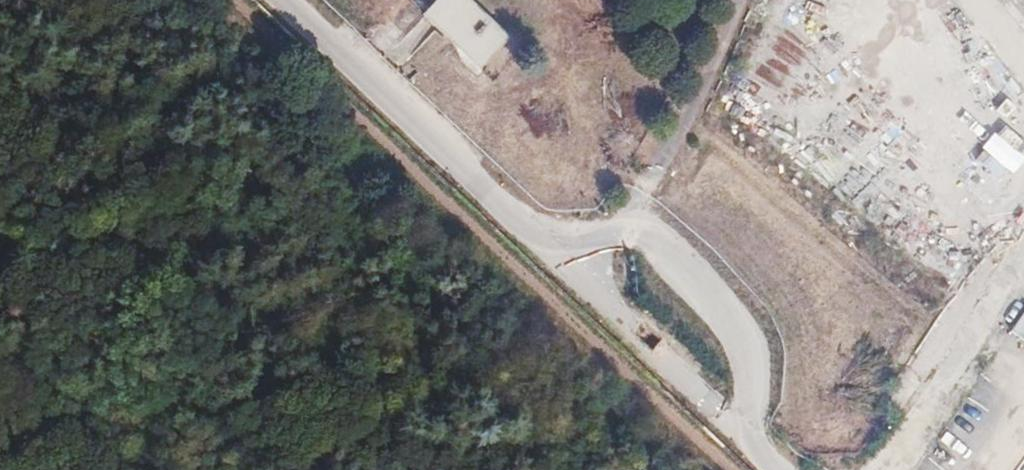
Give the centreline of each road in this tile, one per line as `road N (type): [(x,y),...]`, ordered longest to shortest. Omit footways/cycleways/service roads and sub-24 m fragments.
road 1 (unclassified): [(571,271),(282,0)]
road 2 (residential): [(729,0),(666,161),(571,271)]
road 3 (unclassified): [(781,469),(571,271)]

